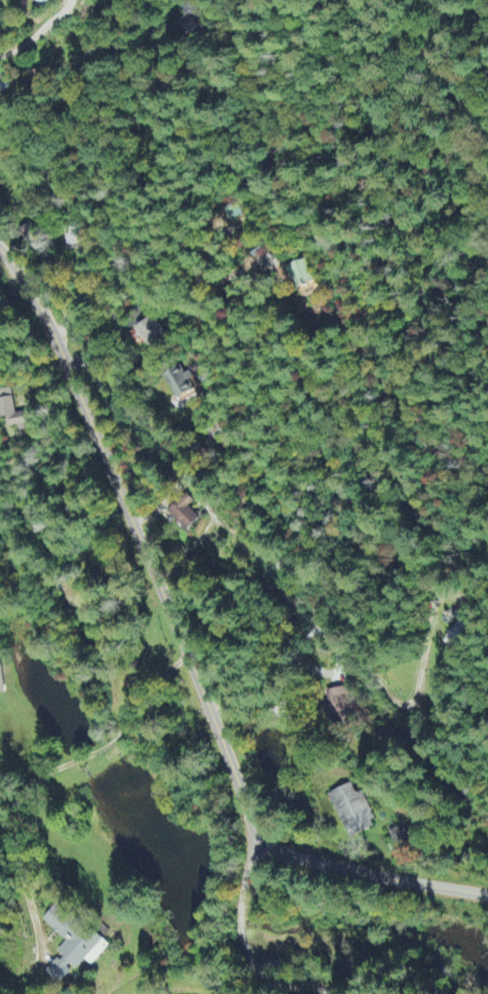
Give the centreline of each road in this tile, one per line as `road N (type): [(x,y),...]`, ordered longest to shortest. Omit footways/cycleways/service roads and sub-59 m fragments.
road 1 (residential): [(251,849),(207,699),(80,391),(0,251)]
road 2 (residential): [(207,699),(273,705),(297,664),(318,663),(390,700),(402,698),(438,592)]
road 3 (residential): [(134,525),(231,436),(223,402),(245,320),(306,303)]
road 4 (residential): [(251,849),(487,900)]
road 5 (residential): [(327,993),(262,977),(243,951),(238,915),(251,849)]

